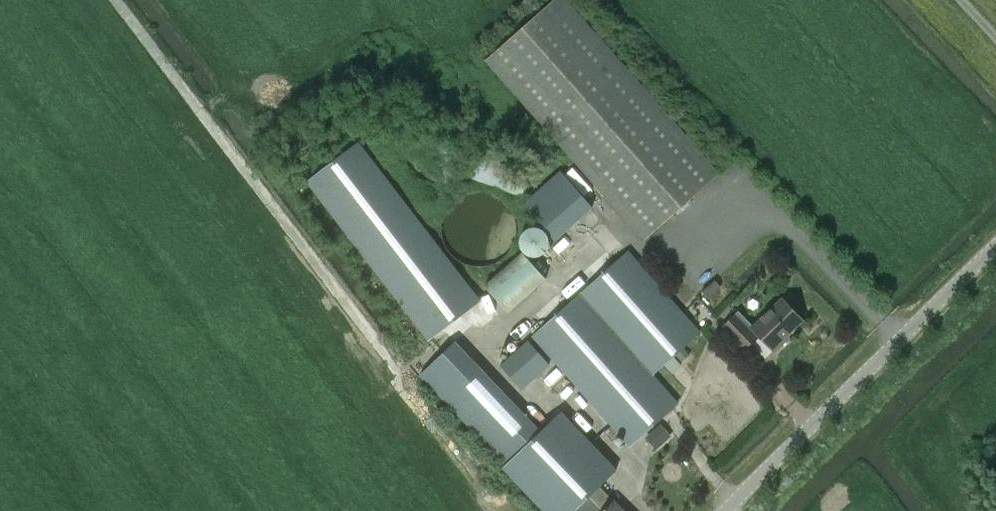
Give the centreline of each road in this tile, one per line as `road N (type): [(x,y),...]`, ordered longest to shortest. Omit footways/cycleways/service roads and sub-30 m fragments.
road 1 (unclassified): [(719,510),(995,244)]

